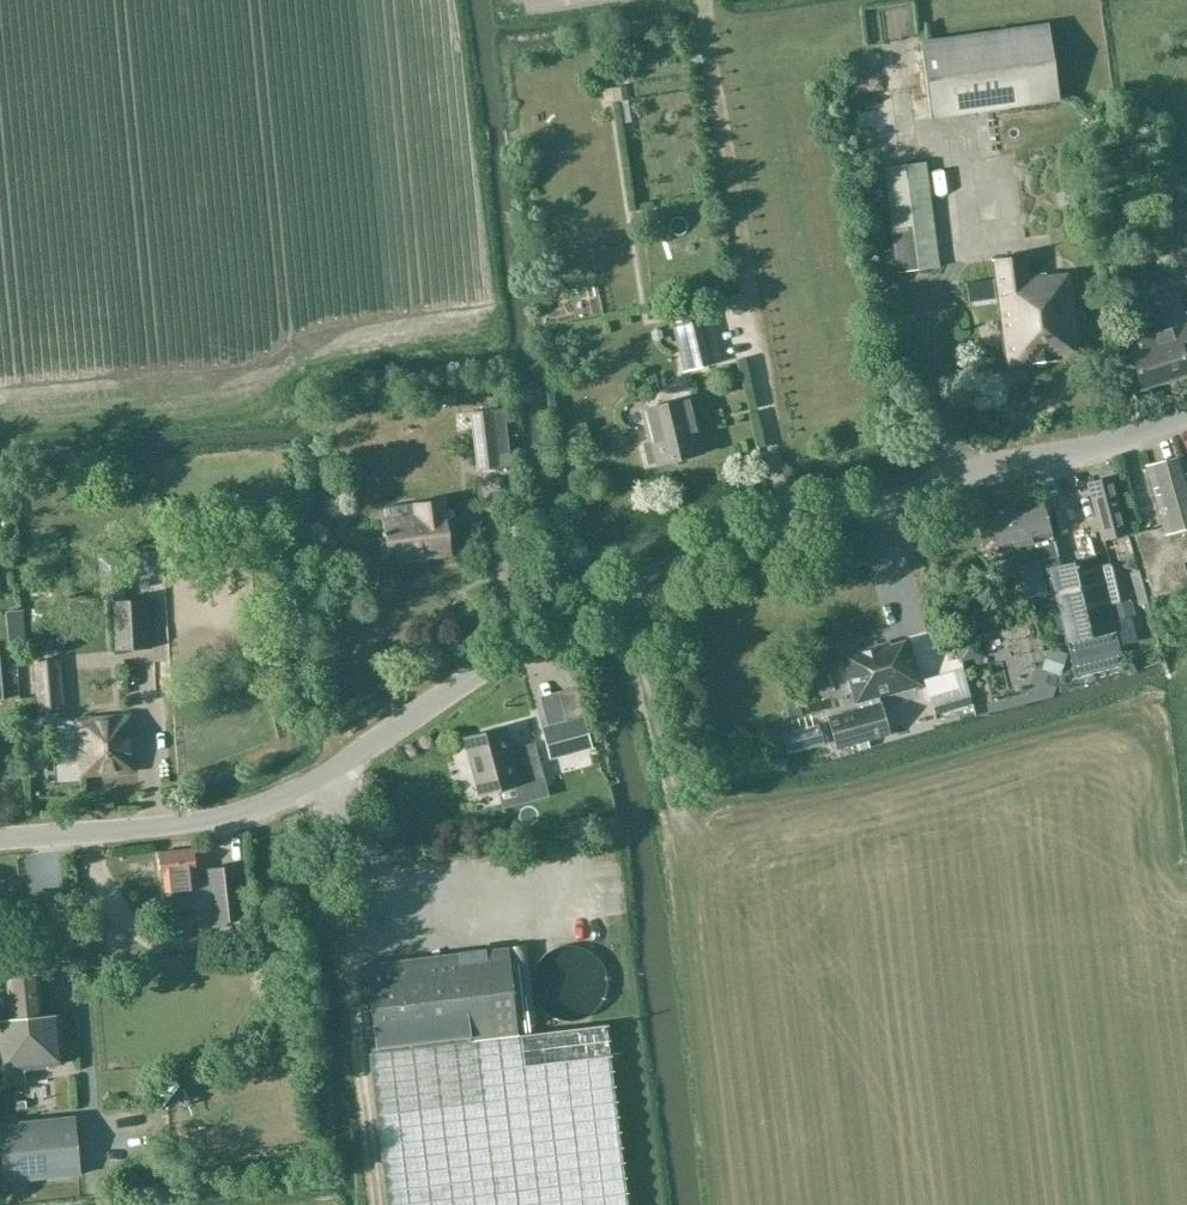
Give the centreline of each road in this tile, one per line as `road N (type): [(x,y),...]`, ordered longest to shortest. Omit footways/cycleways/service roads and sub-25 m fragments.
road 1 (unclassified): [(0,839),(239,815),(325,773),(540,634),(660,573),(787,527),(1186,413)]

